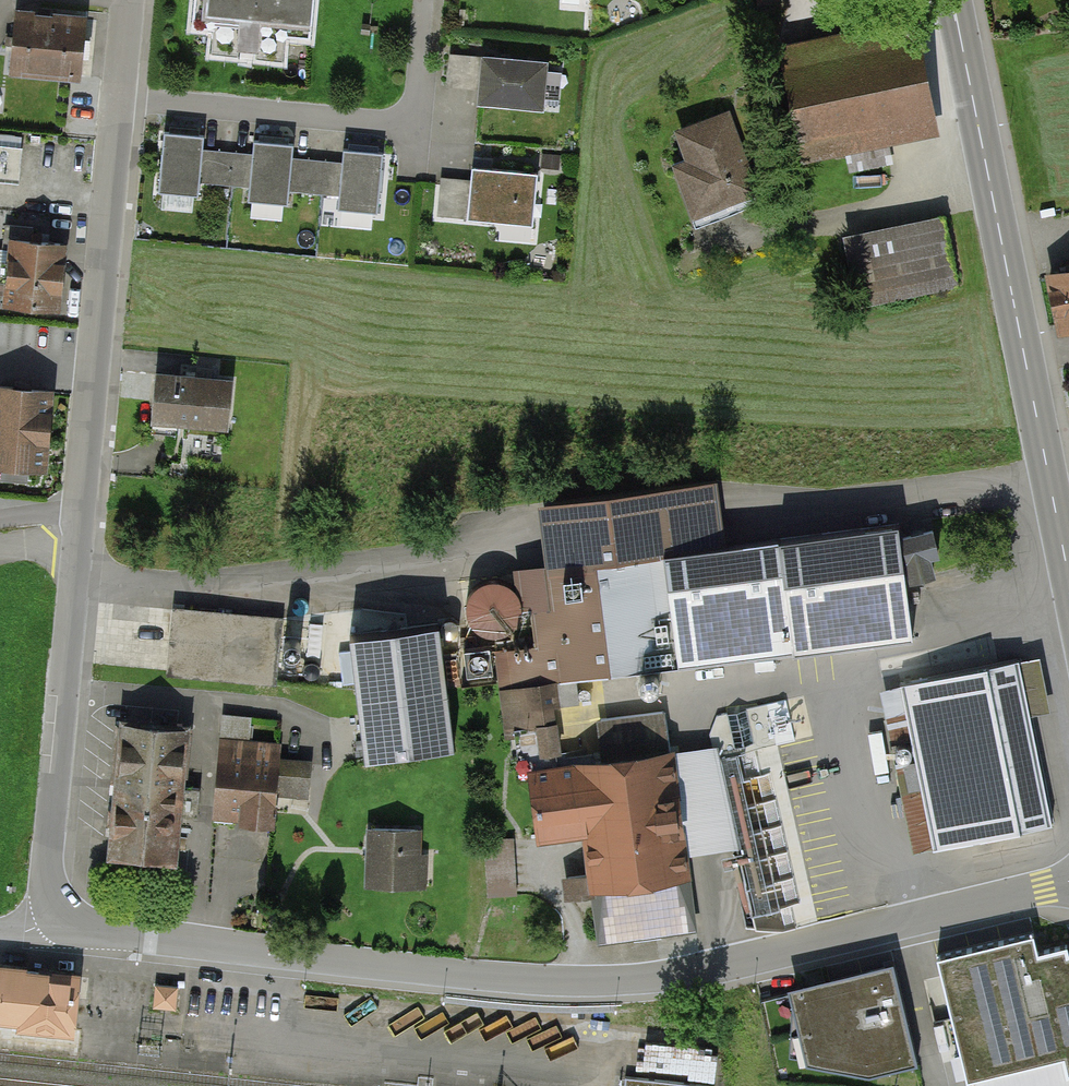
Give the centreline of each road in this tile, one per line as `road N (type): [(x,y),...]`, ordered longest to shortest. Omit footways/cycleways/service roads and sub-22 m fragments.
road 1 (residential): [(1068,882),(674,978),(584,983),(298,957),(95,929),(59,914),(48,895),(47,864),(118,98)]
road 2 (secondary): [(1068,581),(953,0)]
road 3 (residential): [(427,0),(414,126),(118,98)]

